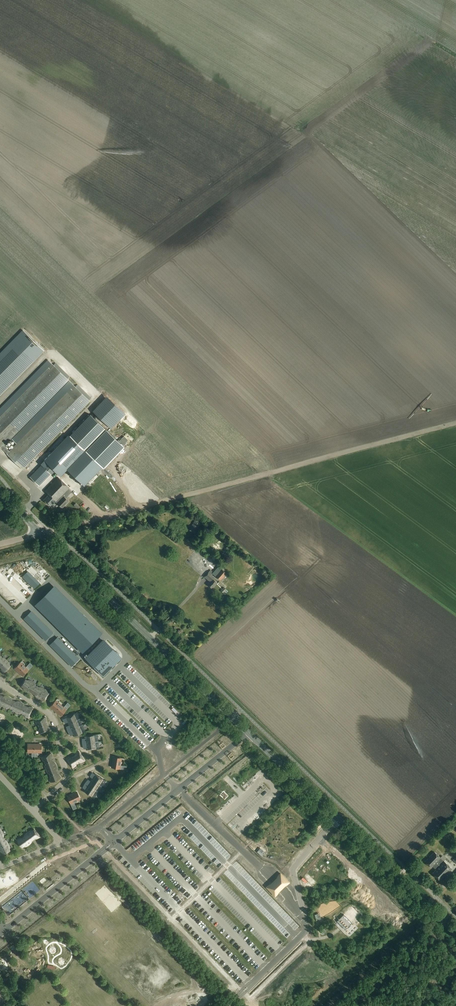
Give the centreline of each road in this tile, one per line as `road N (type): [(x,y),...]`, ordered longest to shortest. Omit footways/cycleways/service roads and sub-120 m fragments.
road 1 (secondary): [(455,933),(41,533)]
road 2 (track): [(50,531),(455,423)]

